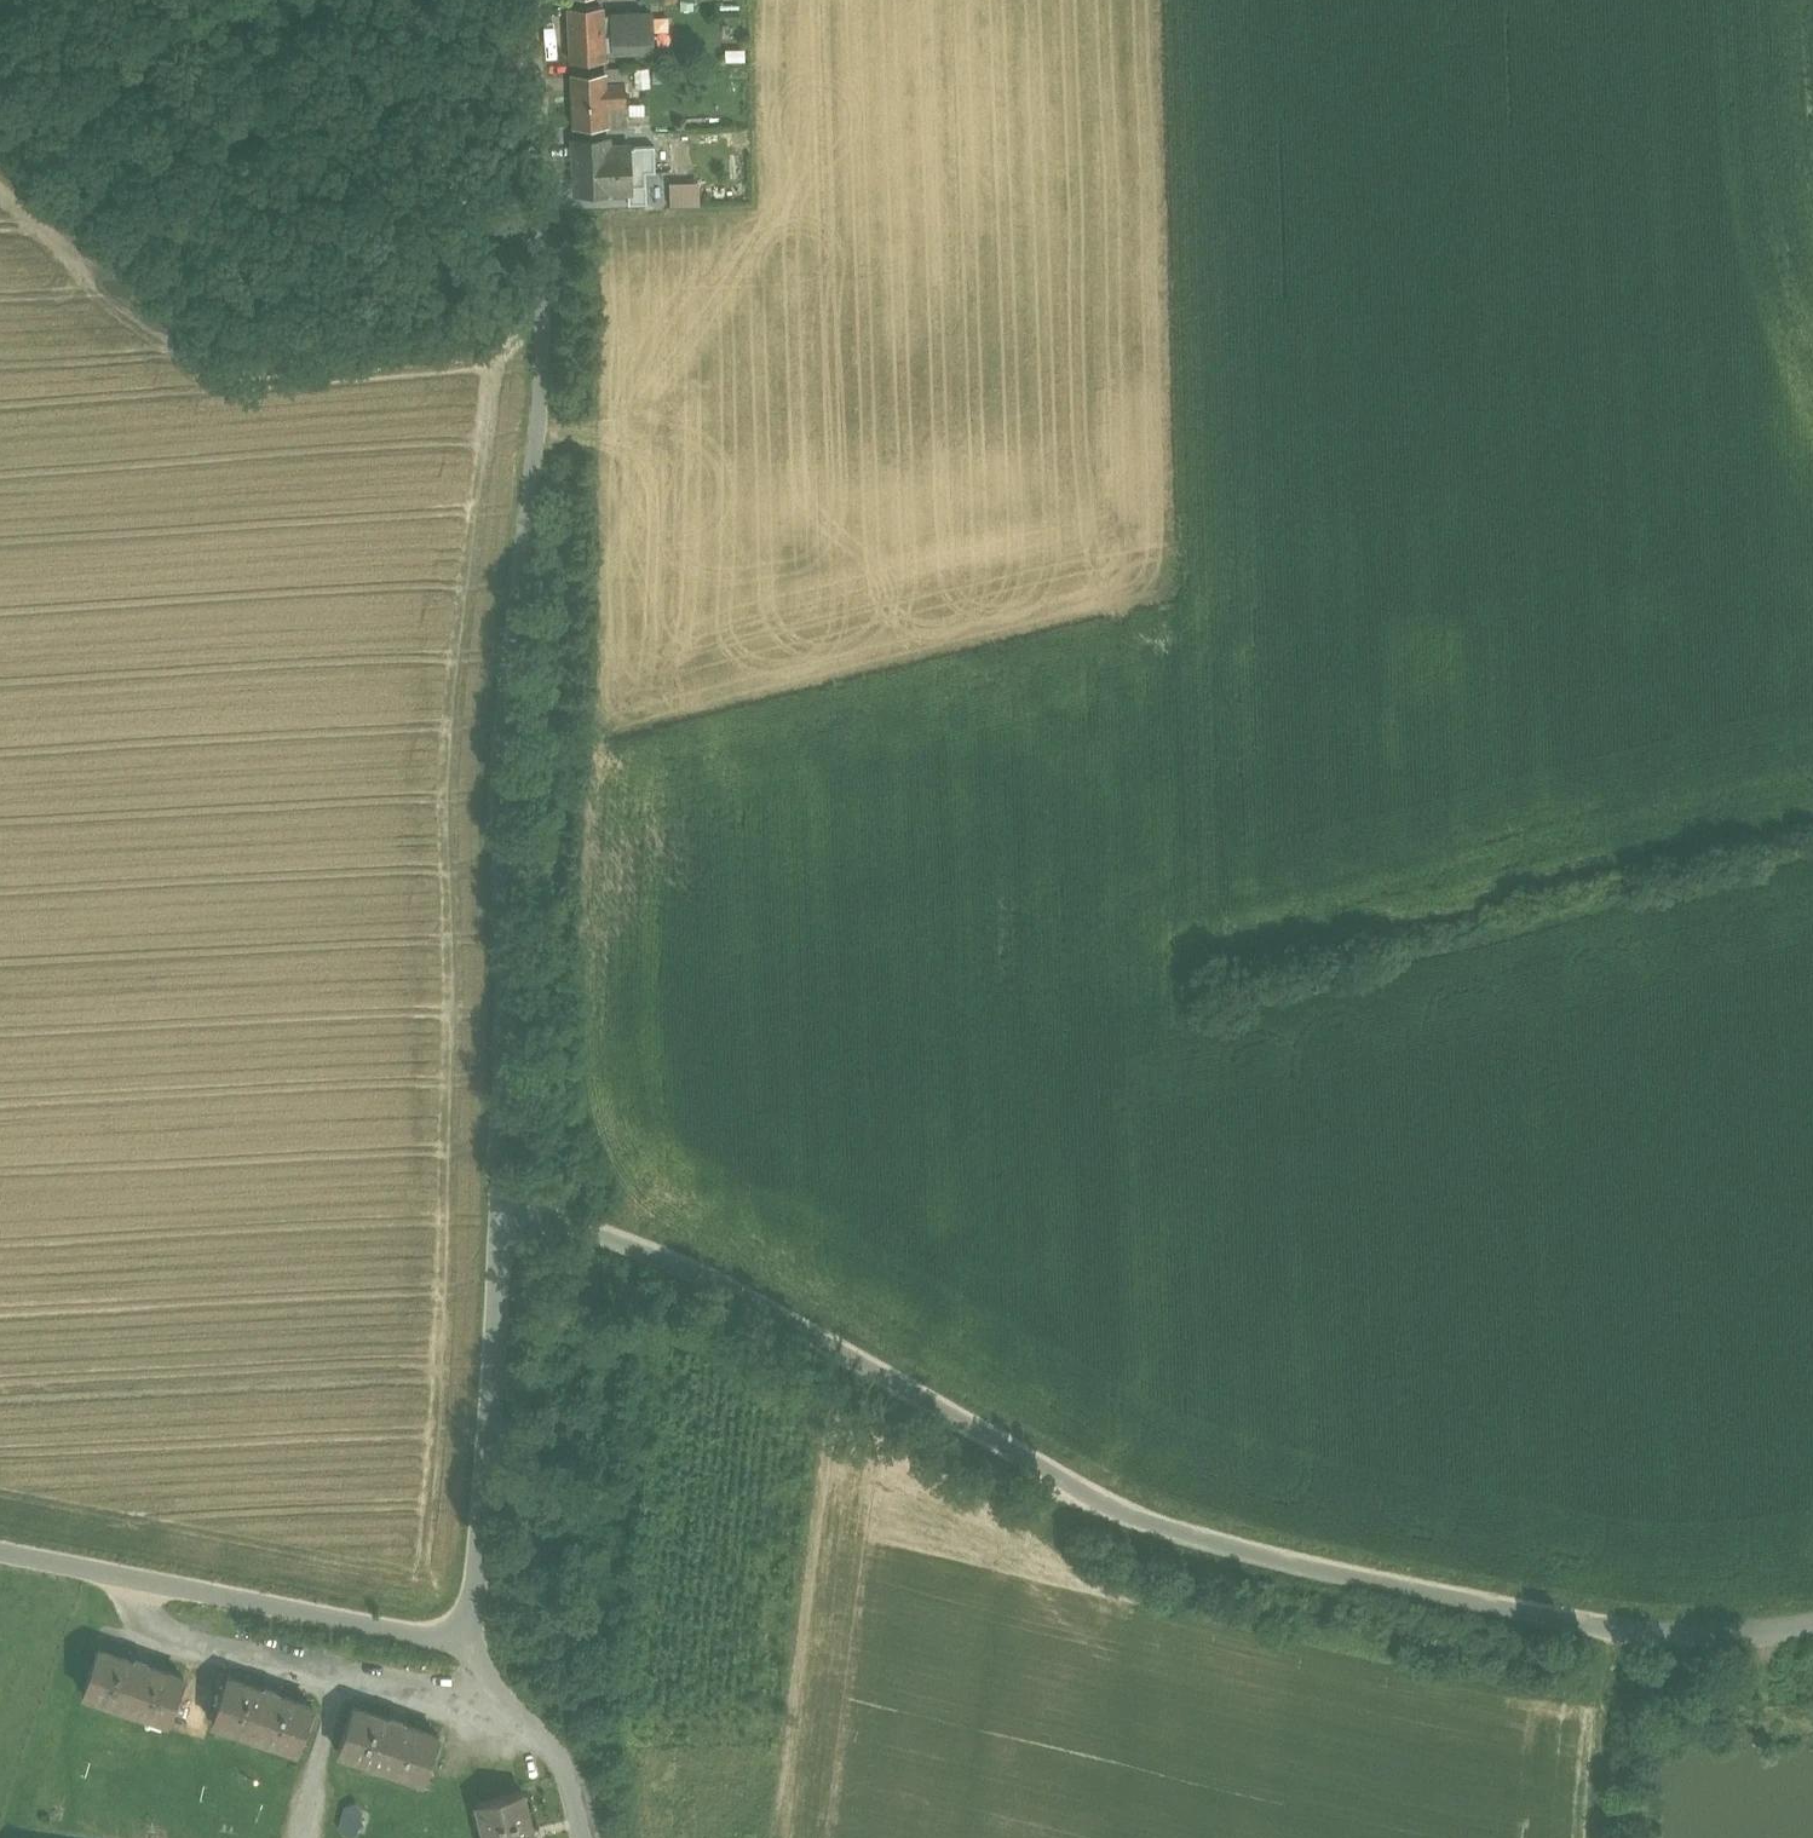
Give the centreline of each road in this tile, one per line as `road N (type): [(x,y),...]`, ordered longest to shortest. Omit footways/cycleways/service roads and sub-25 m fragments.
road 1 (unclassified): [(502,1210),(572,1224),(733,1287),(1110,1504),(1318,1563),(1610,1623),(1683,1629),(1812,1618)]
road 2 (unclassified): [(531,0),(545,316),(499,789),(502,1210)]
road 3 (residential): [(0,1547),(463,1640)]
road 4 (unclassified): [(502,1210),(482,1518),(463,1640)]
road 5 (residential): [(463,1640),(570,1767),(592,1837)]

